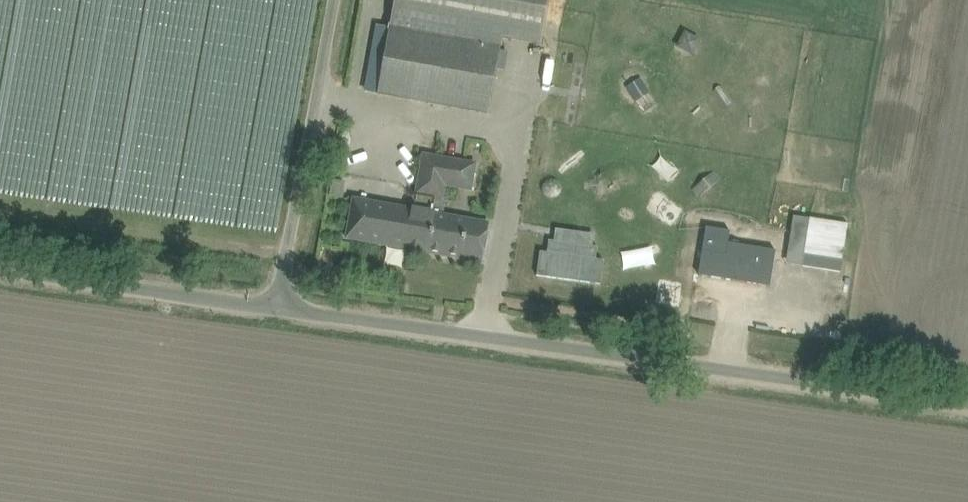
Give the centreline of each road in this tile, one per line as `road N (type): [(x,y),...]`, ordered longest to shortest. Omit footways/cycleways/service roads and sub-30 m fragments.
road 1 (unclassified): [(967,407),(276,307)]
road 2 (unclassified): [(276,307),(335,0)]
road 3 (unclassified): [(276,307),(0,267)]

